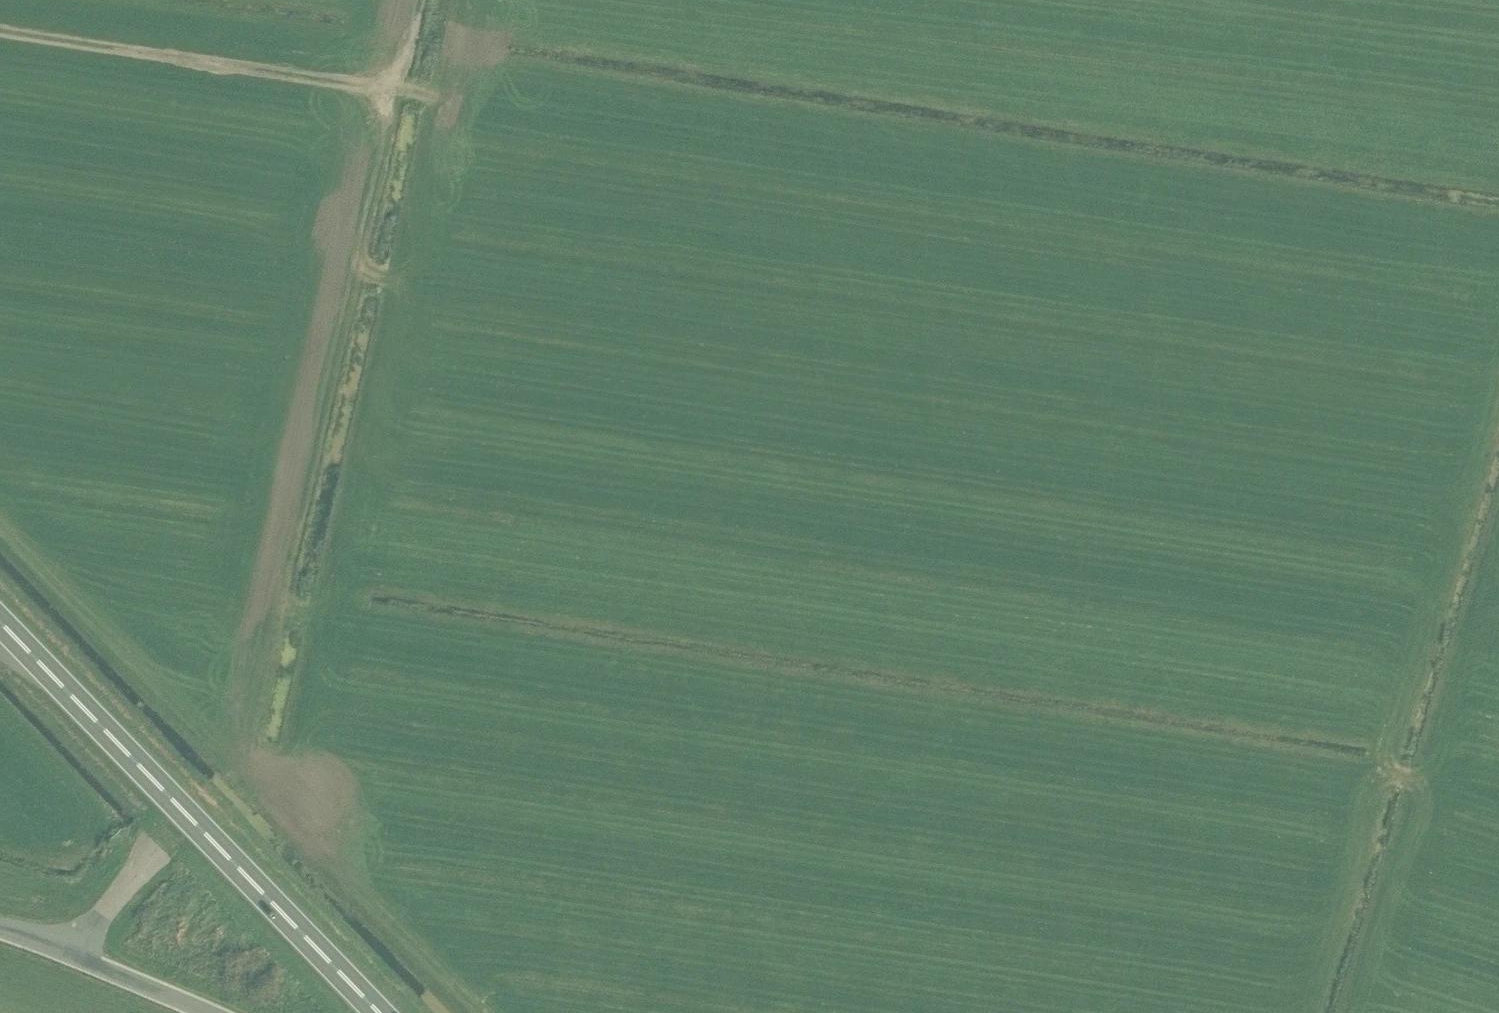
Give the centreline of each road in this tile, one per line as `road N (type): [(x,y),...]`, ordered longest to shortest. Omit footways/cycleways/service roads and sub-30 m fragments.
road 1 (track): [(239,764),(256,723),(419,0)]
road 2 (trunk): [(378,1012),(0,622)]
road 3 (track): [(0,29),(398,92)]
road 4 (unclassified): [(215,1012),(0,929)]
road 5 (track): [(74,956),(81,937),(159,847)]

